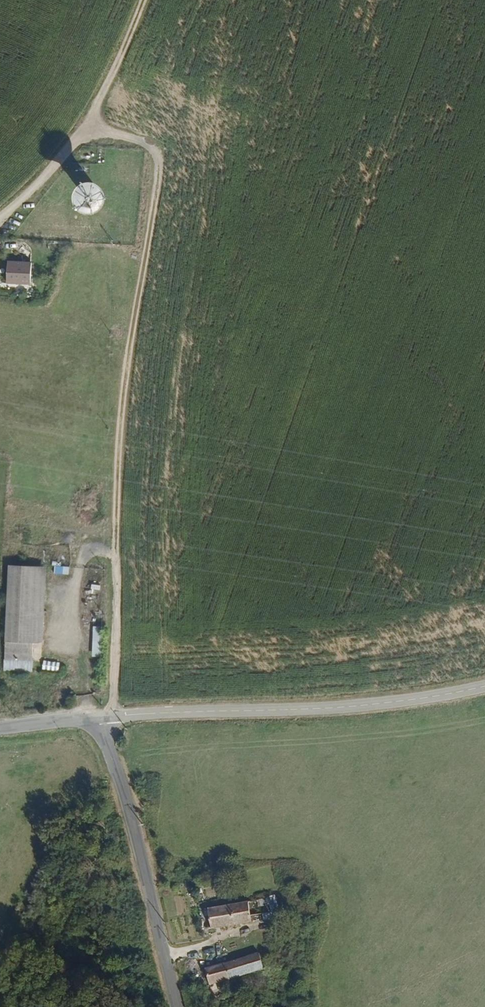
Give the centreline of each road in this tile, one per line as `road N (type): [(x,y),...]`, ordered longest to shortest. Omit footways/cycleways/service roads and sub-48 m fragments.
road 1 (track): [(111,717),(109,524),(155,156),(89,123),(145,0)]
road 2 (tertiary): [(484,688),(397,702),(111,717)]
road 3 (unclassified): [(111,717),(179,1006)]
road 4 (residential): [(89,123),(0,213)]

